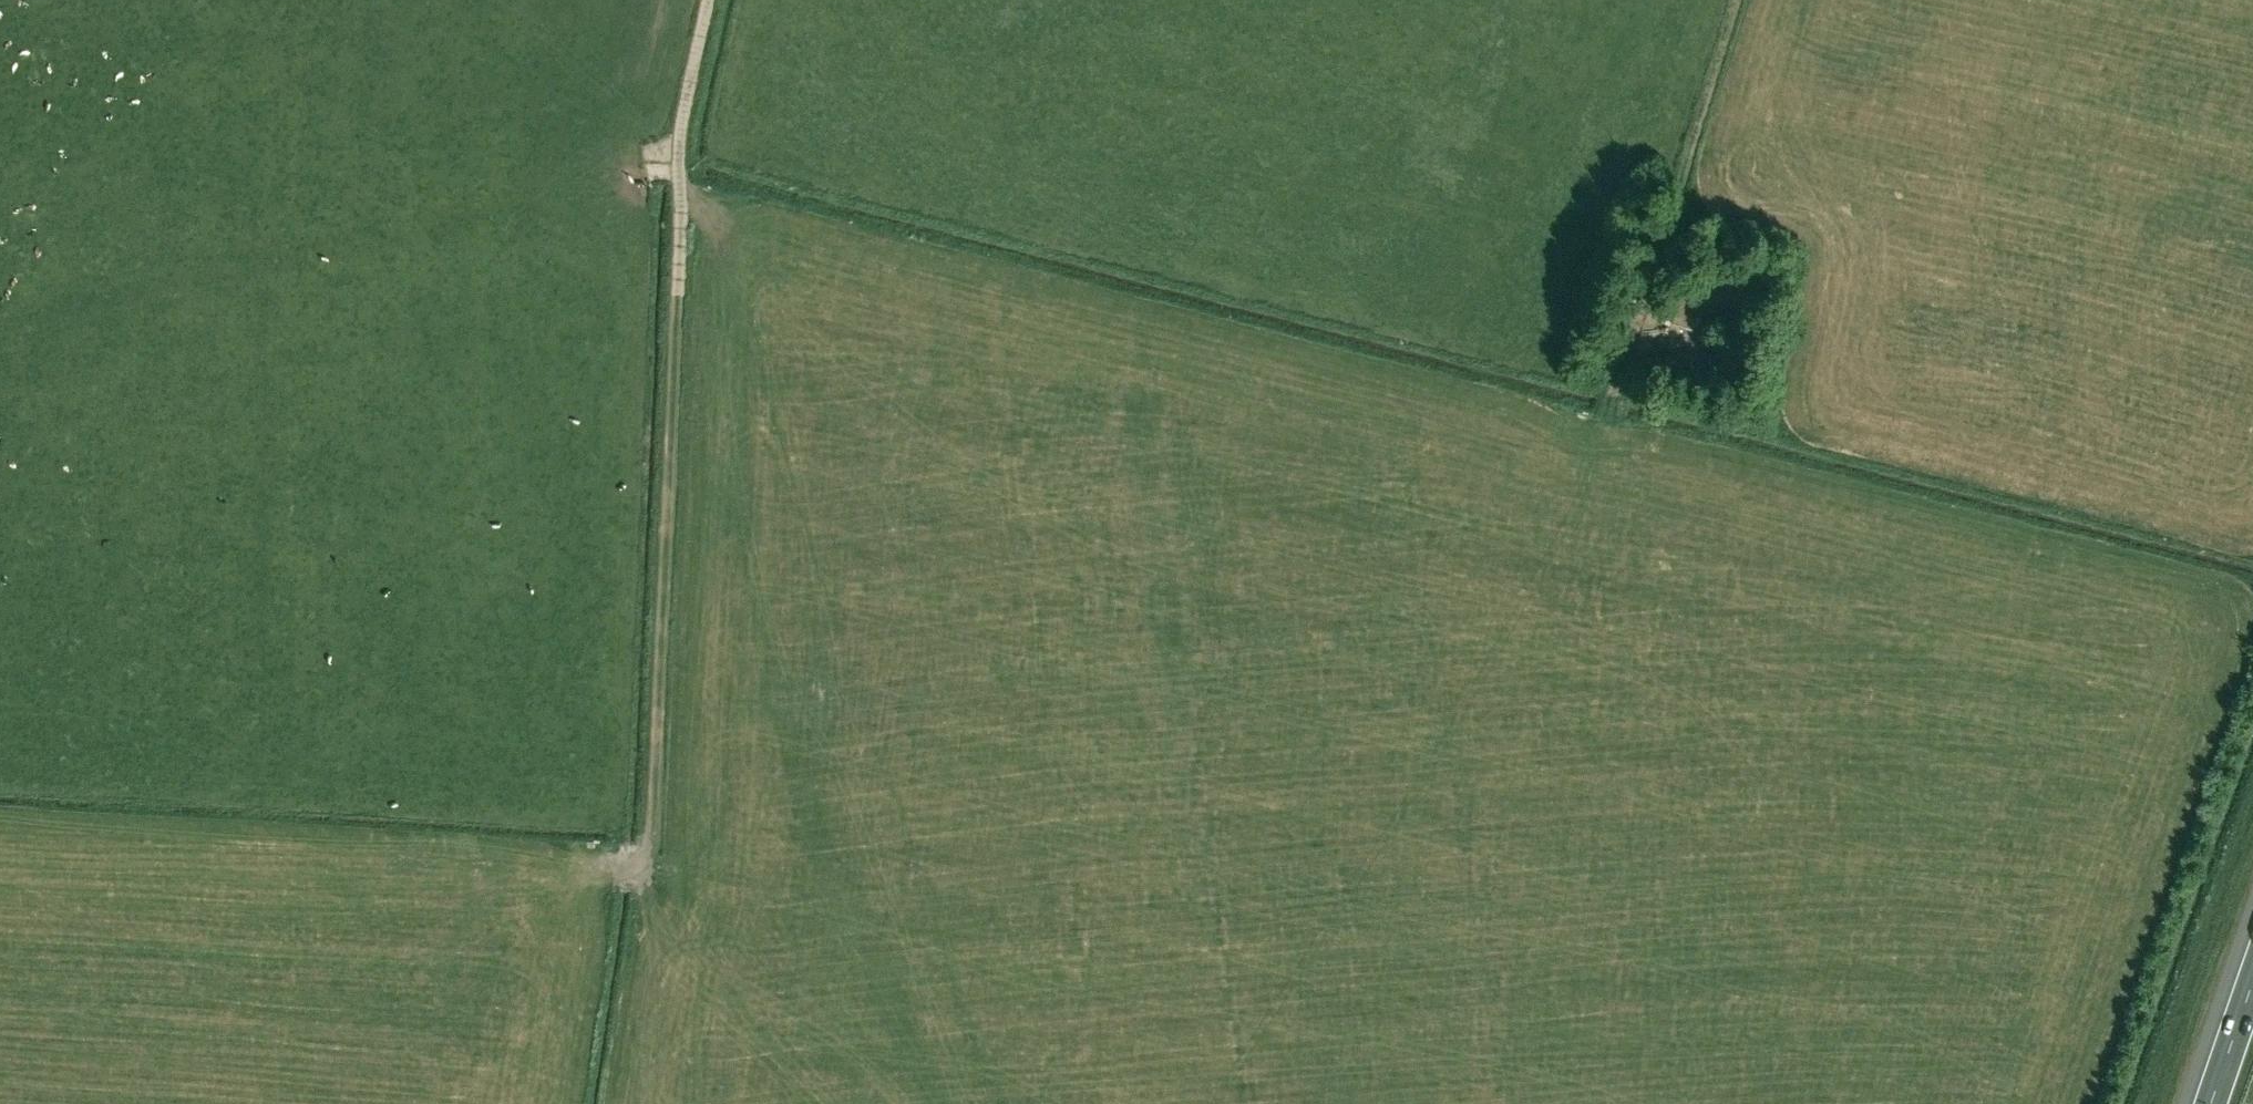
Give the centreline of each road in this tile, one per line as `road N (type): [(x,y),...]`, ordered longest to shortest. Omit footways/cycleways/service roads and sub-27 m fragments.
road 1 (track): [(713,0),(676,156),(681,212),(646,856),(651,900)]
road 2 (track): [(1737,0),(1673,205)]
road 3 (motorway): [(2252,970),(2204,1103)]

